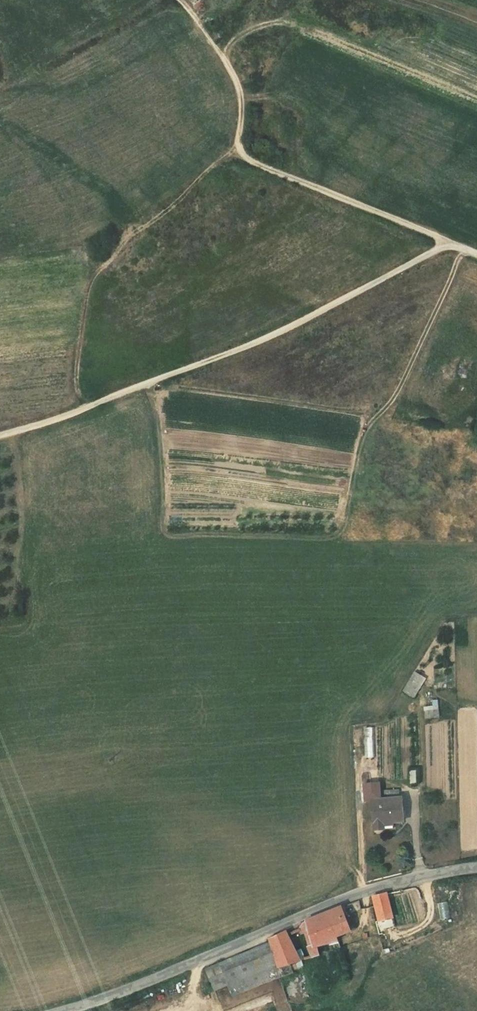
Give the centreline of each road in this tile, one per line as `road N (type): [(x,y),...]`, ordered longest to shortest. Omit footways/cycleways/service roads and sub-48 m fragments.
road 1 (track): [(449,244),(252,343),(0,435)]
road 2 (unclassified): [(64,1010),(363,891),(476,868)]
road 3 (track): [(449,244),(239,151),(239,86),(180,0)]

